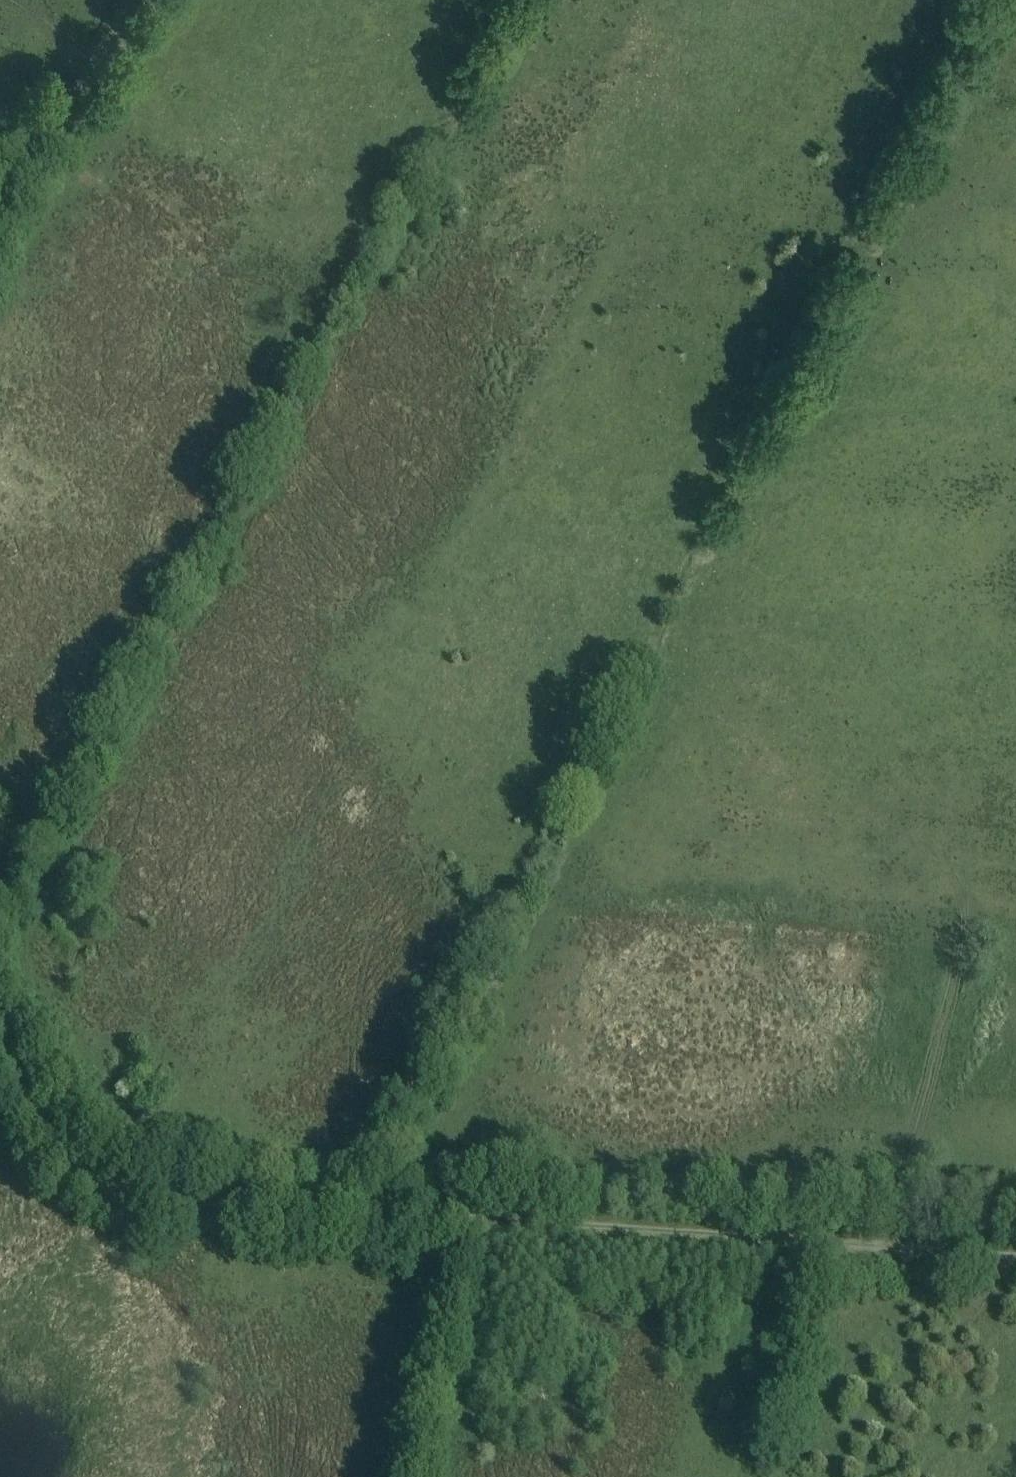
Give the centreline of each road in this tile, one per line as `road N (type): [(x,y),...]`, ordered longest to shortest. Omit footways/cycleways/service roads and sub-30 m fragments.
road 1 (track): [(1015,1260),(145,1198),(85,1171),(0,1047)]
road 2 (track): [(135,0),(0,220)]

